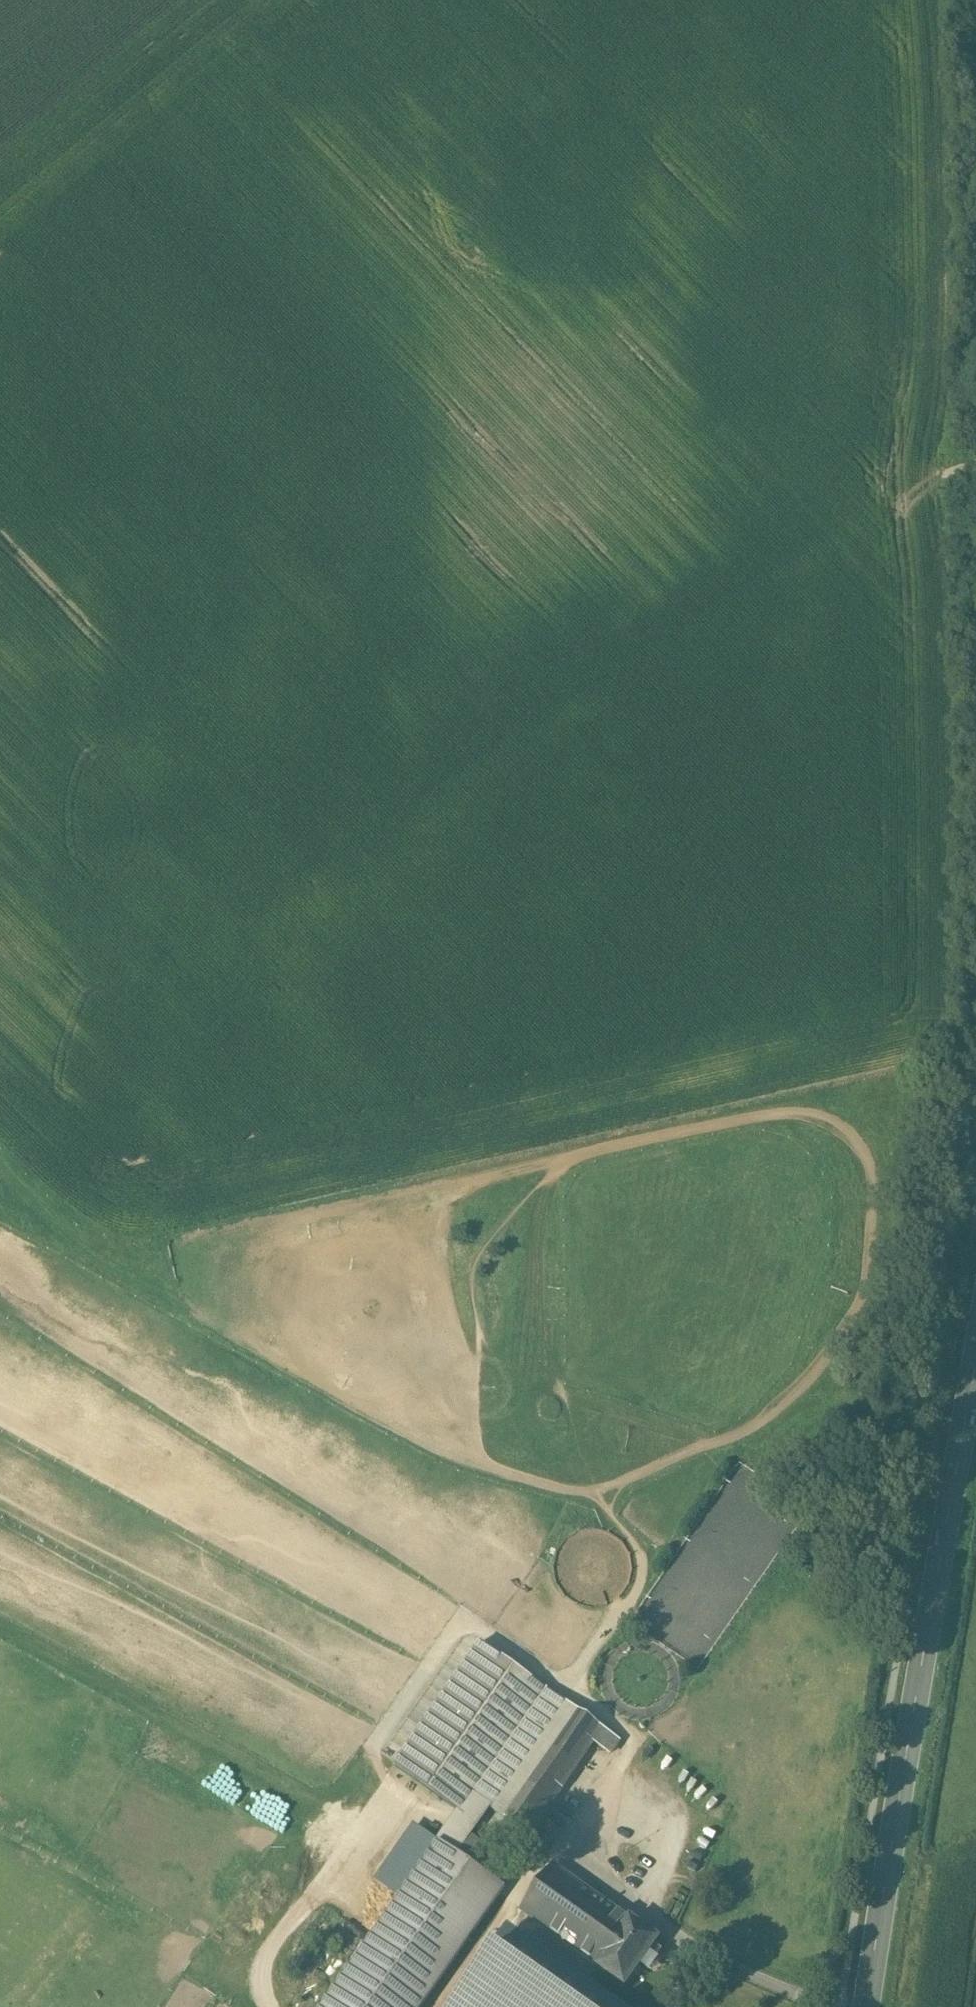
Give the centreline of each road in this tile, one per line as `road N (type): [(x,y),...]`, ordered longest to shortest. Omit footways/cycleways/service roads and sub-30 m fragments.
road 1 (track): [(449,1193),(481,1177),(788,1110),(838,1124),(867,1157),(872,1203),(861,1288),(847,1327),(819,1364),(727,1439),(596,1492),(643,1564),(623,1604)]
road 2 (track): [(596,1492),(524,1481),(207,1324),(84,1250),(0,1165)]
road 3 (secondary): [(866,2006),(975,1363)]
road 4 (track): [(368,1823),(0,1625)]

